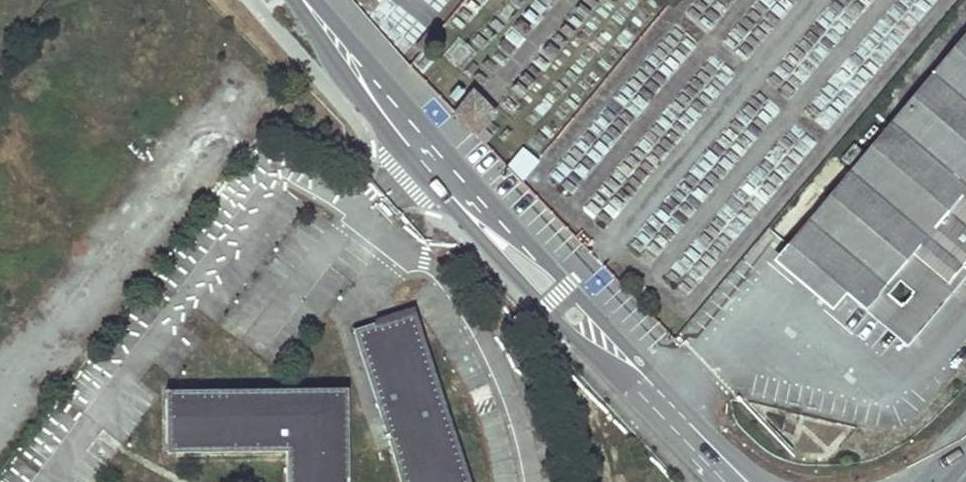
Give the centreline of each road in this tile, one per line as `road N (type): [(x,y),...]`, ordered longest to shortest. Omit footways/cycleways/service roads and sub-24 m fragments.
road 1 (tertiary): [(303,0),(575,315),(737,481)]

